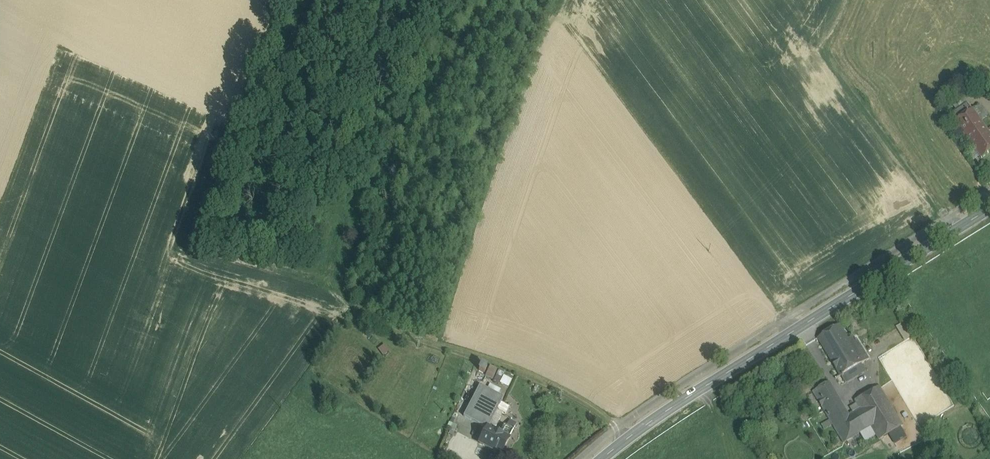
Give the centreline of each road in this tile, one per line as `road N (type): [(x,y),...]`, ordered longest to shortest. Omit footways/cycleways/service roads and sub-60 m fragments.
road 1 (secondary): [(603,458),(989,209)]
road 2 (track): [(362,317),(561,387),(626,439)]

